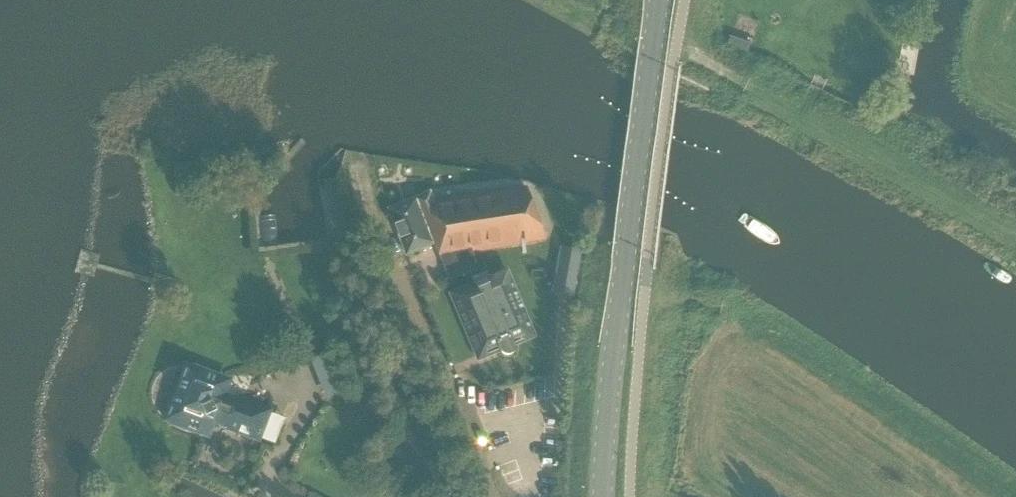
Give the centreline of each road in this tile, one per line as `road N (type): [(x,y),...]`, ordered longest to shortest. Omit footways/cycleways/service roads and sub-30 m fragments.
road 1 (secondary): [(602,496),(659,0)]

